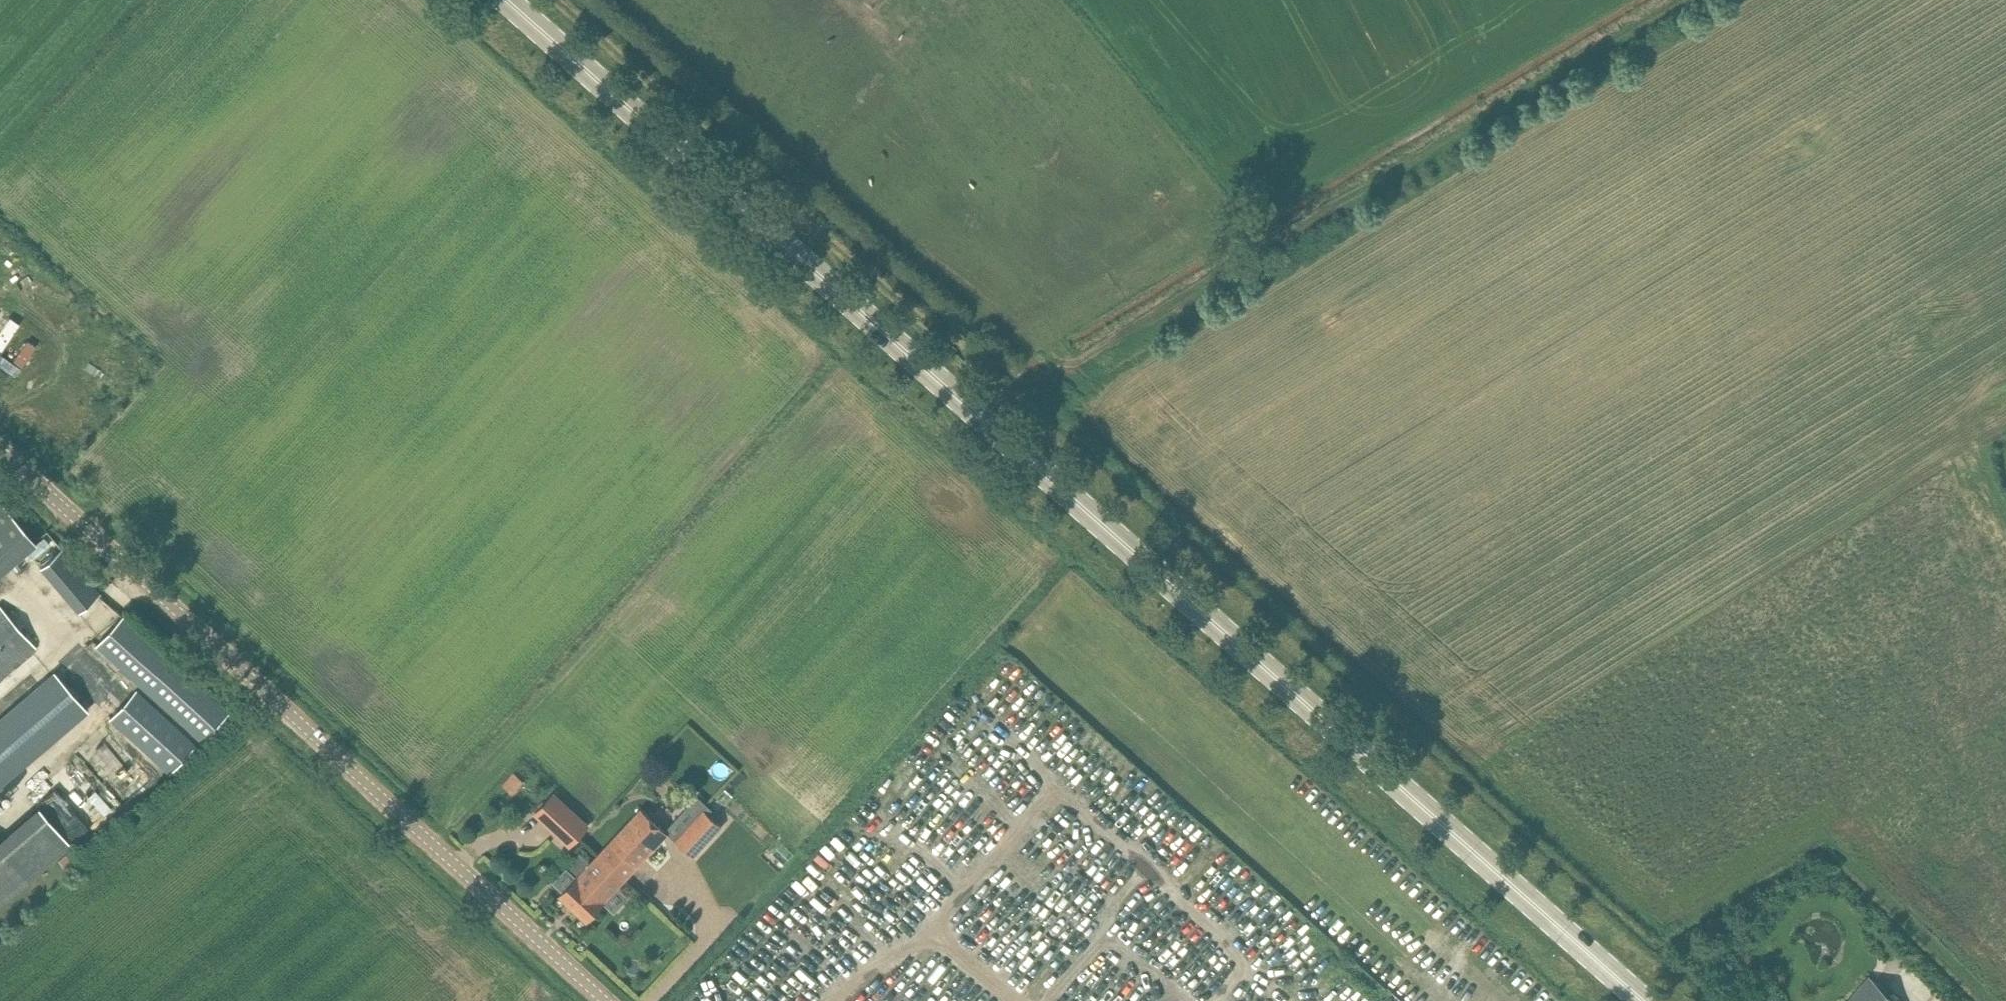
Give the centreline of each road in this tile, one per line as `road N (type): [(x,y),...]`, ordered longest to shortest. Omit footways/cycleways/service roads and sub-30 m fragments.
road 1 (primary): [(1645,1000),(499,0)]
road 2 (unclassified): [(599,1000),(0,451)]

